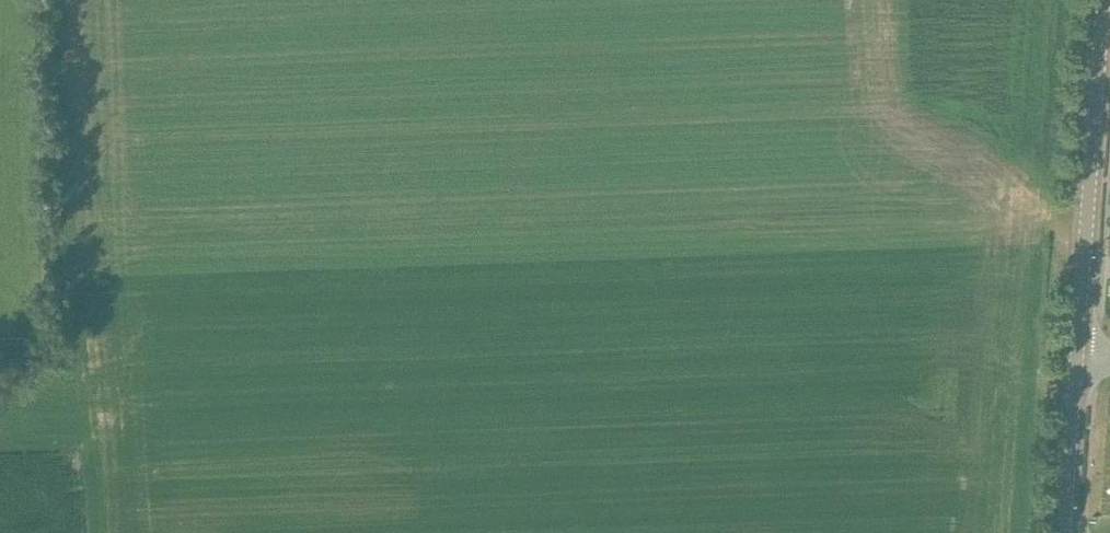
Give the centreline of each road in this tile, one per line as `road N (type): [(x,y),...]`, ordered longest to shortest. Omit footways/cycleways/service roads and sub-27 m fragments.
road 1 (tertiary): [(1078,356),(1105,0)]
road 2 (tertiary): [(1066,532),(1078,356)]

